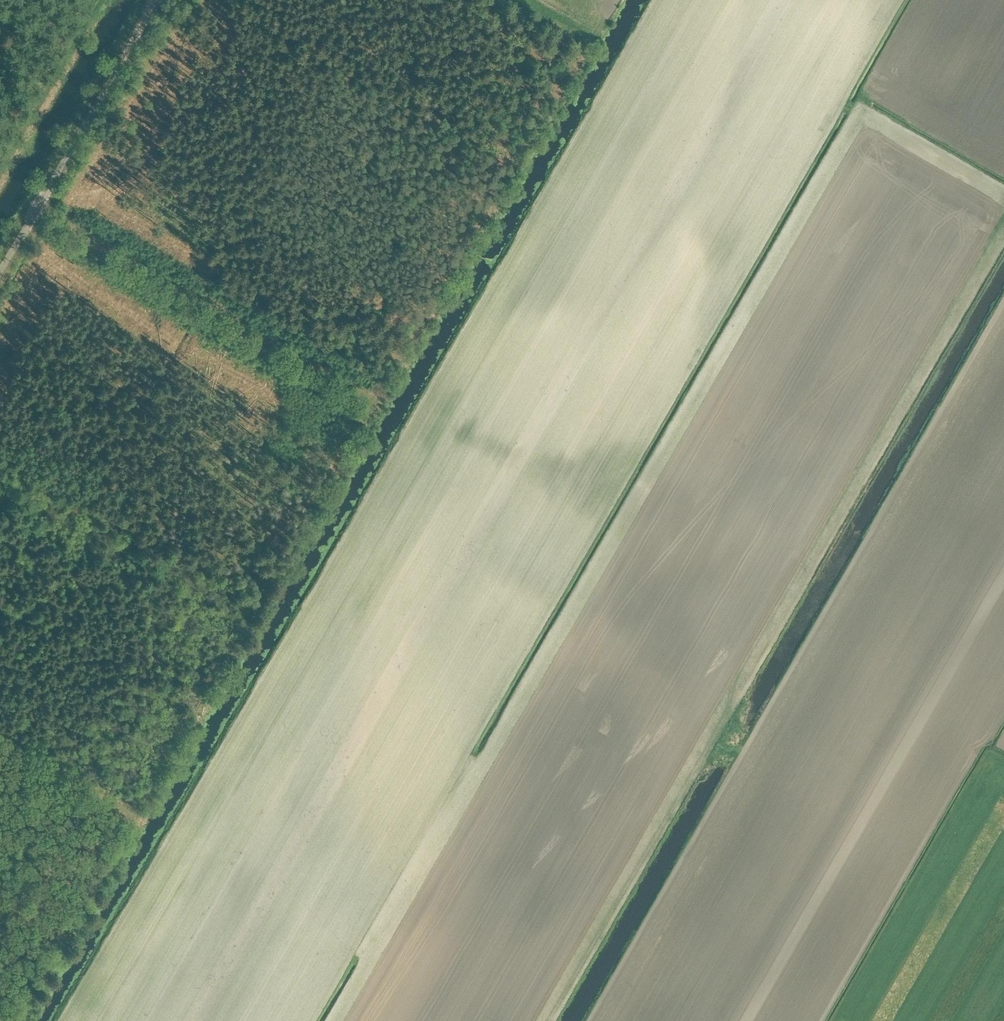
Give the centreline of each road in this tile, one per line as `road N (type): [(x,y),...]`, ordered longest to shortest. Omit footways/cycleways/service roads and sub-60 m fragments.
road 1 (unclassified): [(153,0),(0,271)]
road 2 (track): [(103,0),(0,178)]

